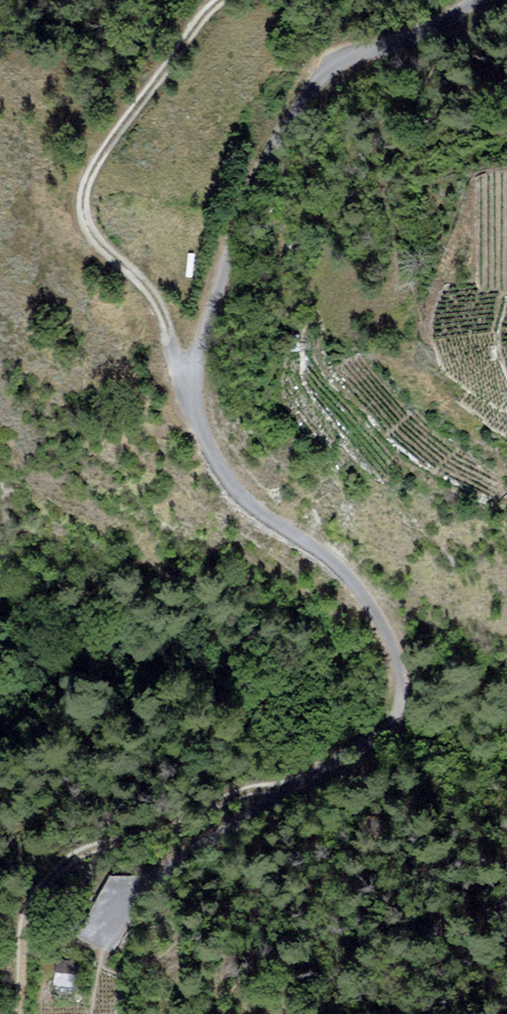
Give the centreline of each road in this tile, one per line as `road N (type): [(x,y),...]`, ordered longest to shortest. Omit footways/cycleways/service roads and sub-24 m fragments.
road 1 (unclassified): [(488,0),(438,36),(347,66),(308,106),(226,292),(201,400),(214,446),(258,511),(321,550),(380,617),(403,658),(396,732),(376,757),(191,862),(125,914),(114,945),(115,976)]
road 2 (track): [(202,389),(173,352),(144,285),(94,228),(89,192),(105,159),(194,53),(212,16),(240,0)]
road 3 (track): [(306,796),(264,791),(73,866),(30,931),(26,968)]

